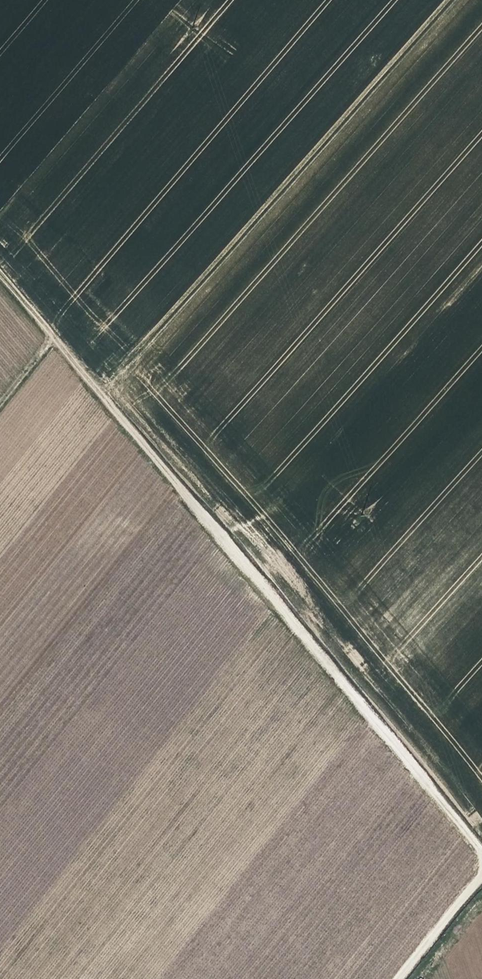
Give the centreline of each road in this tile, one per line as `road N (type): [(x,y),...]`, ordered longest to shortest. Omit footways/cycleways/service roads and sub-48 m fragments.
road 1 (track): [(0,273),(103,396),(459,0)]
road 2 (track): [(481,856),(103,396)]
road 3 (track): [(481,871),(398,978)]

